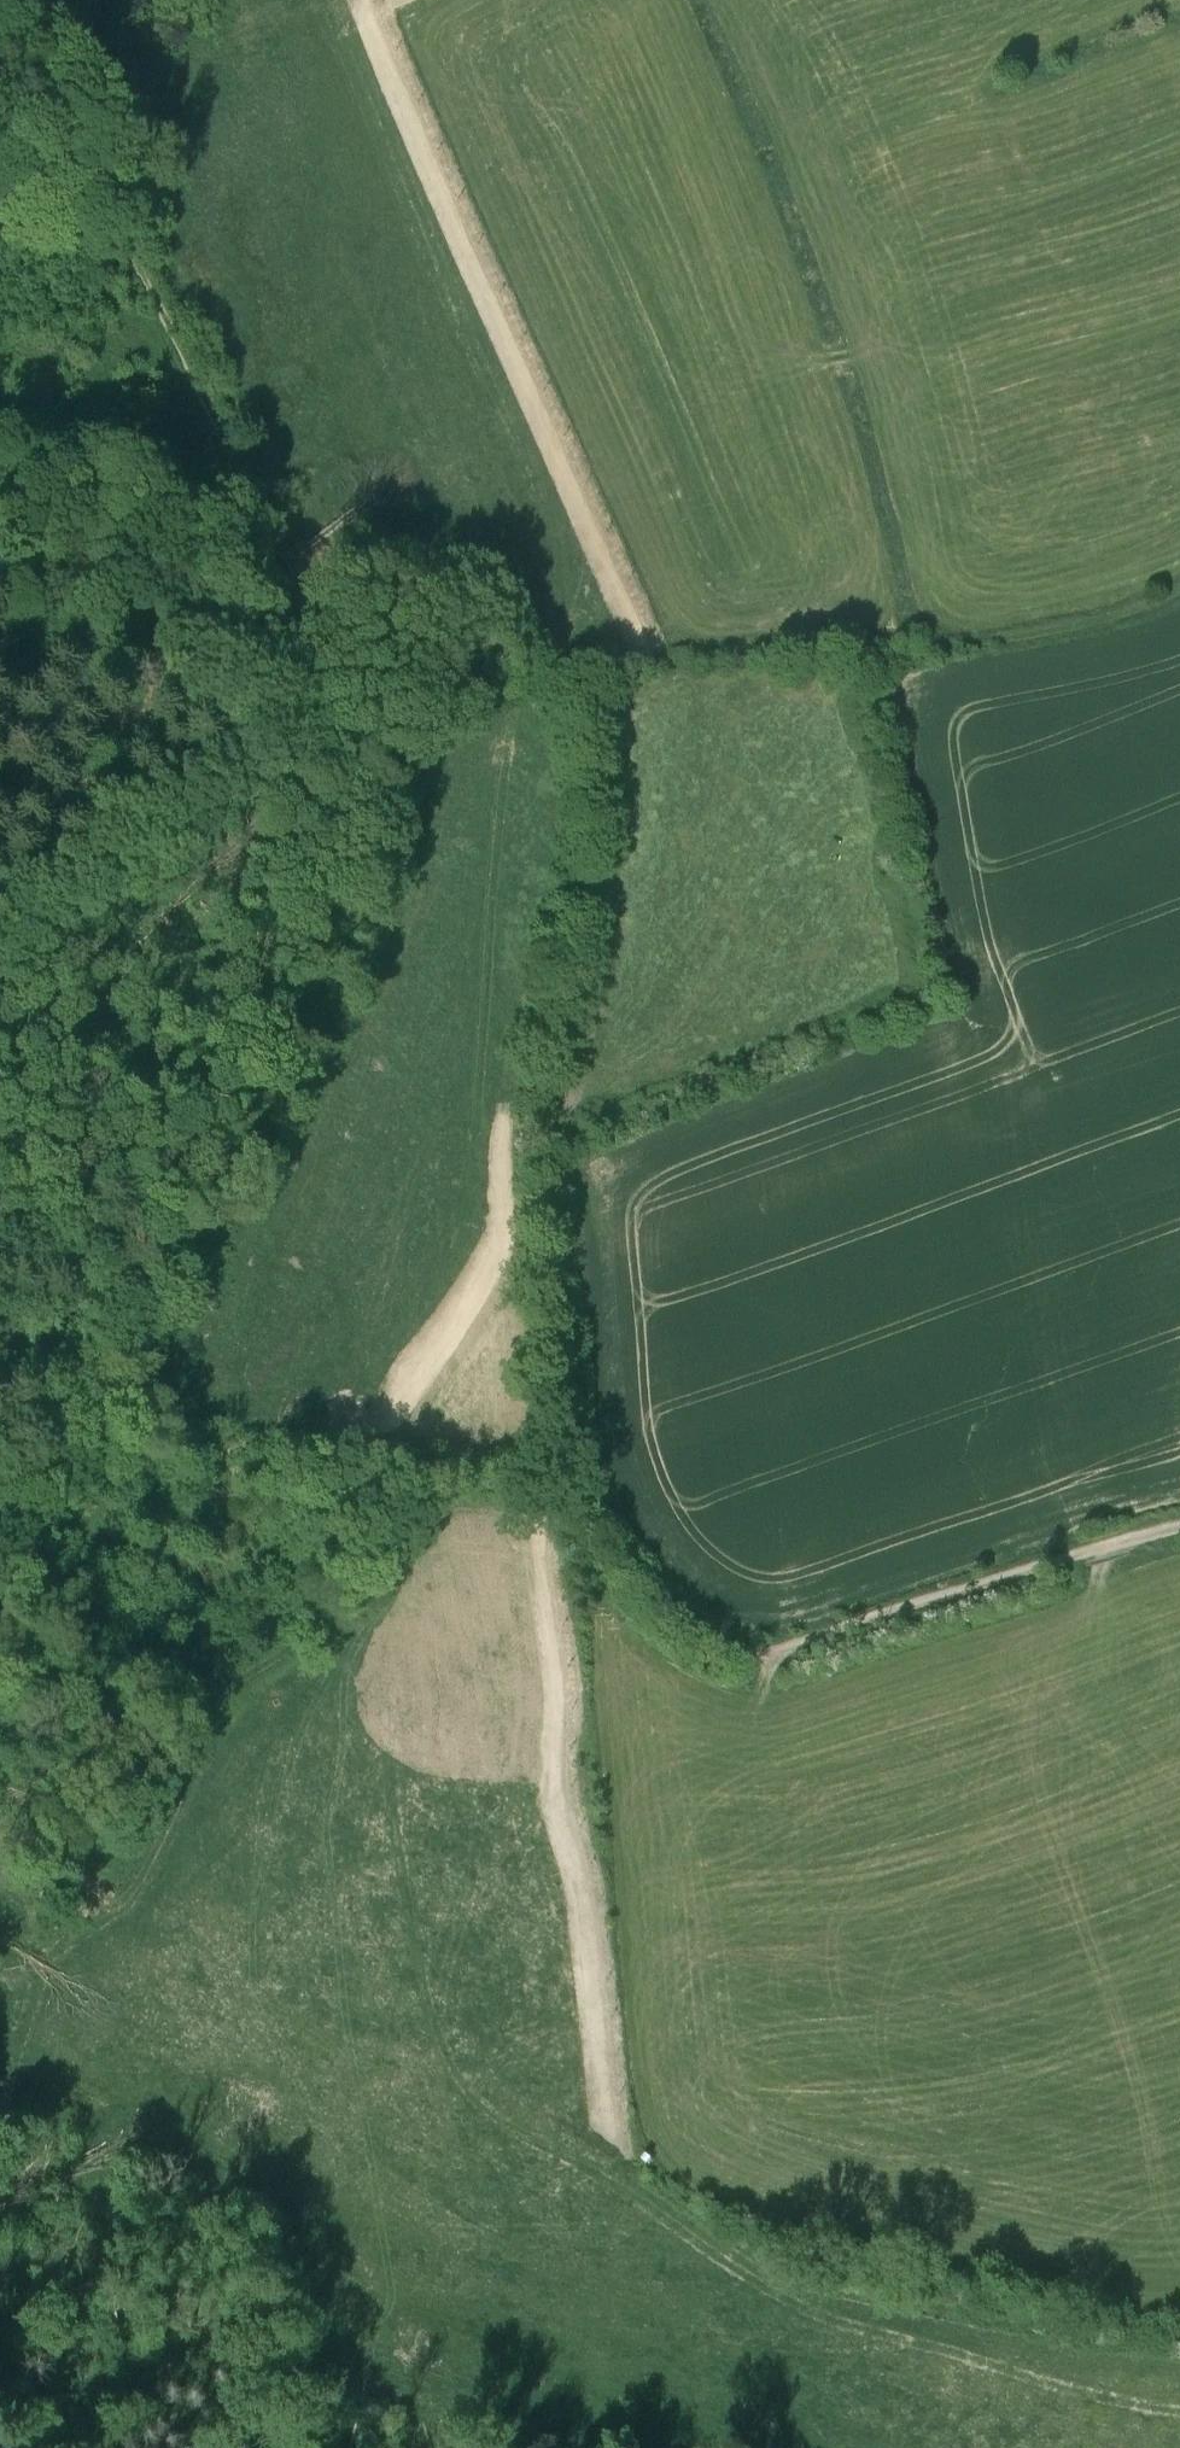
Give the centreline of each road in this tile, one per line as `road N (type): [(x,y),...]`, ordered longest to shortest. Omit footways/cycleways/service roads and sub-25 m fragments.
road 1 (track): [(575,1488),(566,1455),(551,1132),(581,829),(572,763),(540,669)]
road 2 (track): [(1179,1529),(792,1645),(744,1651),(702,1634),(669,1607),(615,1549),(575,1488)]
road 3 (track): [(423,1479),(373,1558),(323,1613),(274,1657),(199,1702),(126,1875)]
road 4 (track): [(575,1488),(423,1479)]

